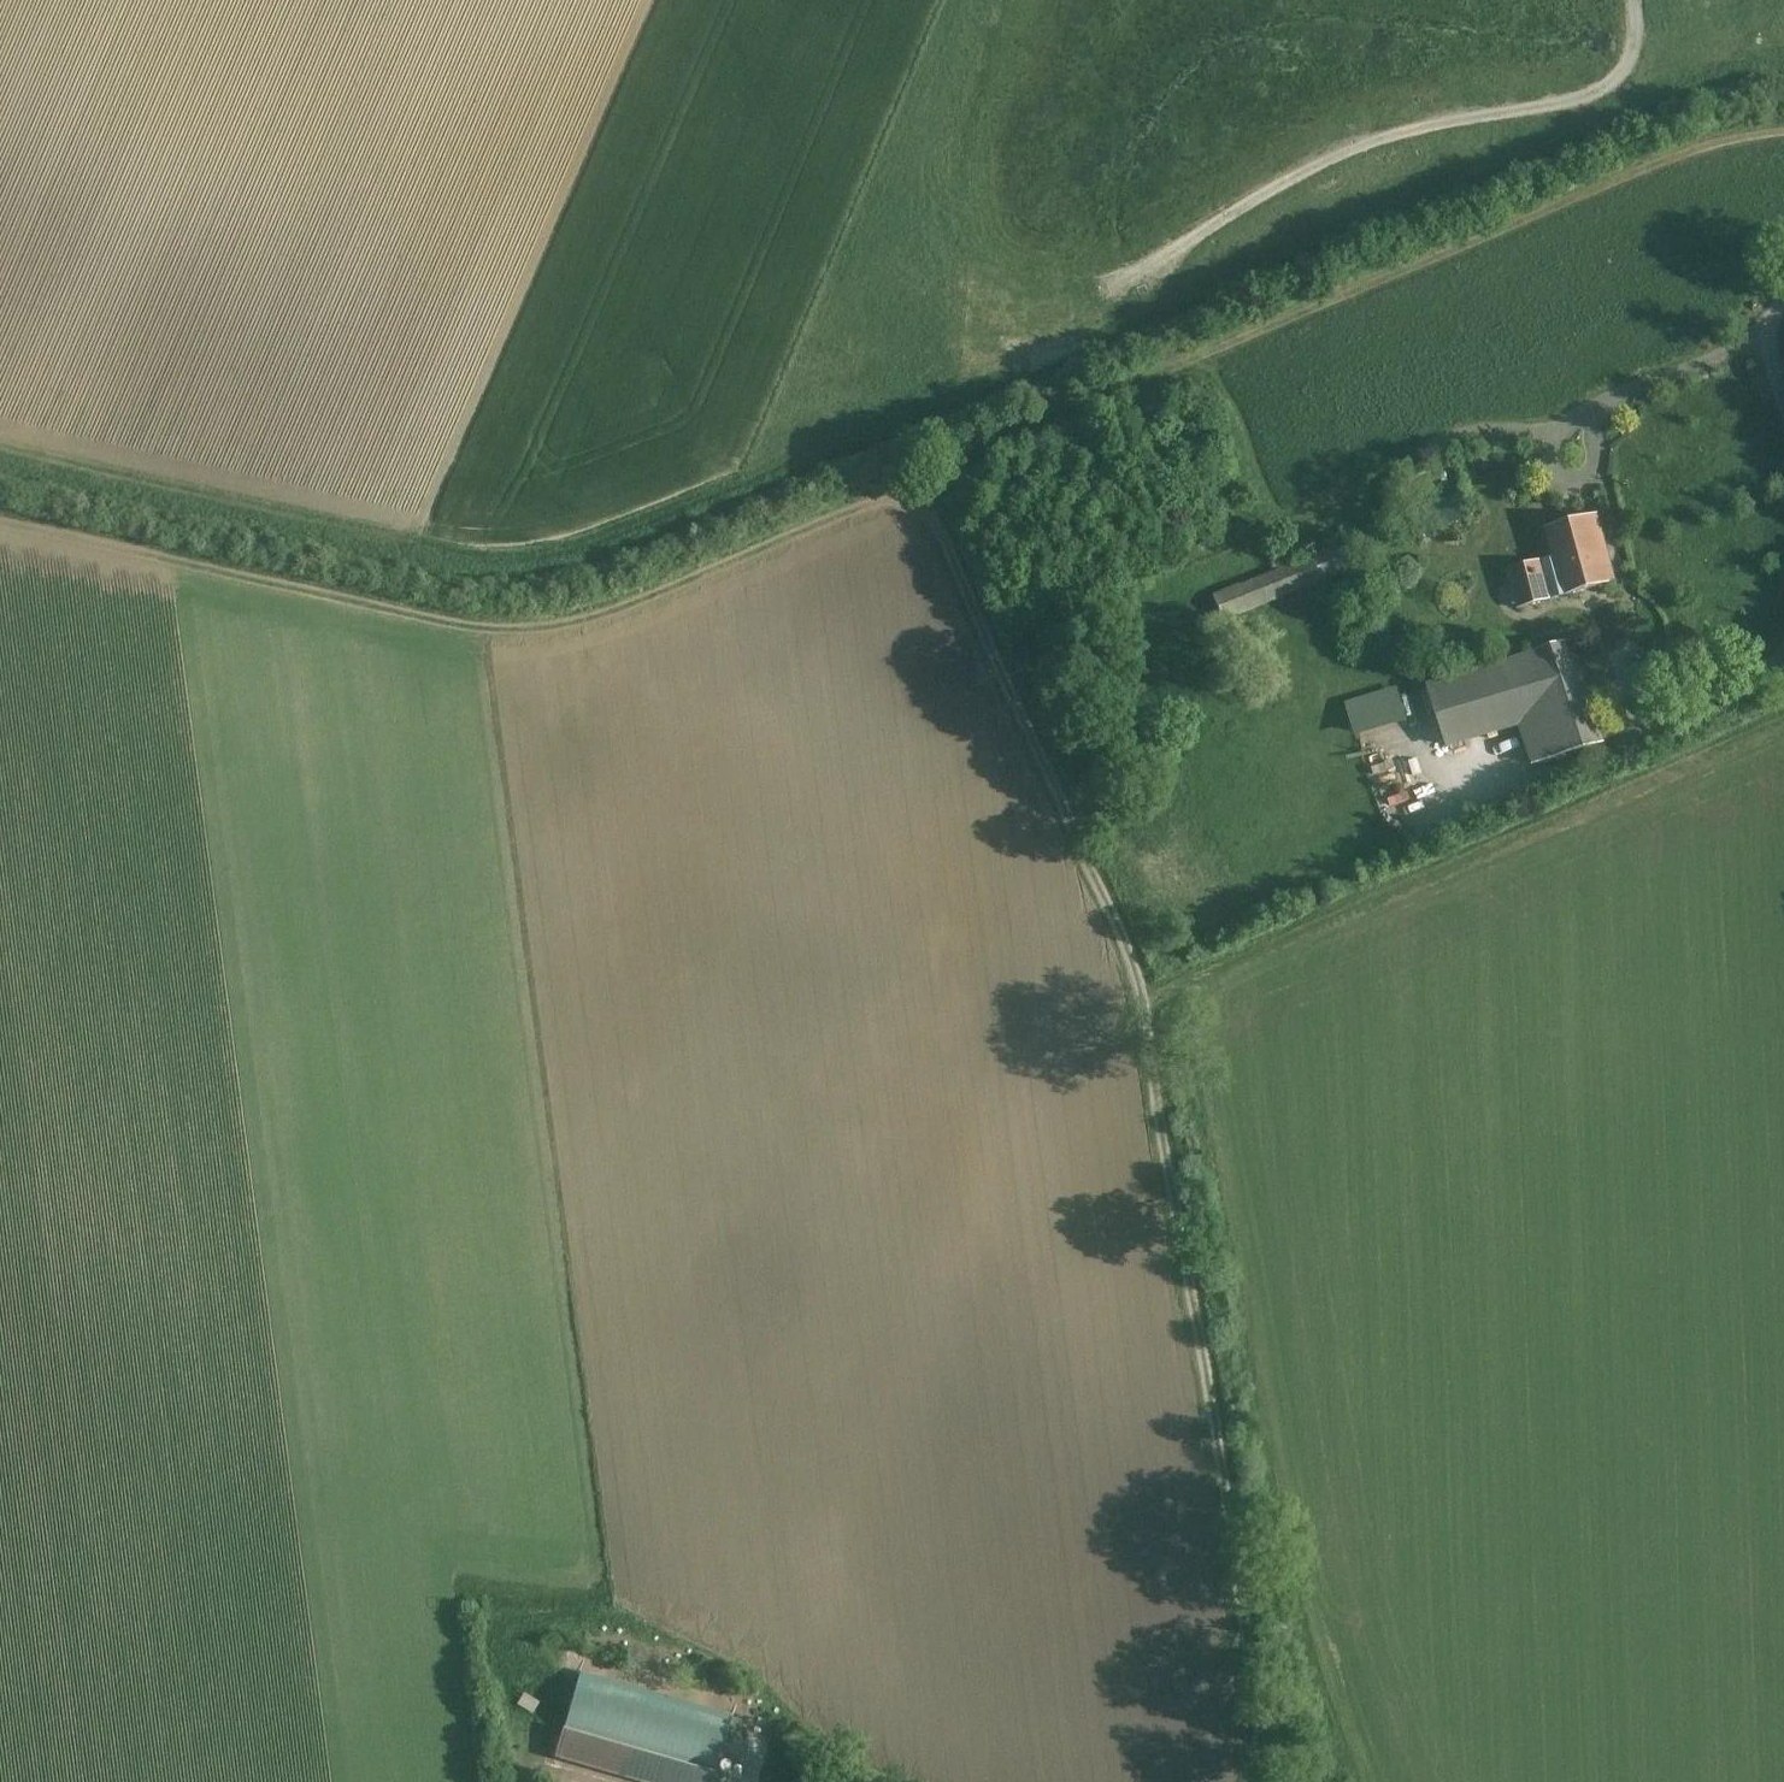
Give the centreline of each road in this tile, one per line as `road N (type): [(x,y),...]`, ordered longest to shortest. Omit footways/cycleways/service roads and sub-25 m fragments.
road 1 (track): [(1260,1781),(1142,987),(920,489),(1668,154),(1783,135)]

